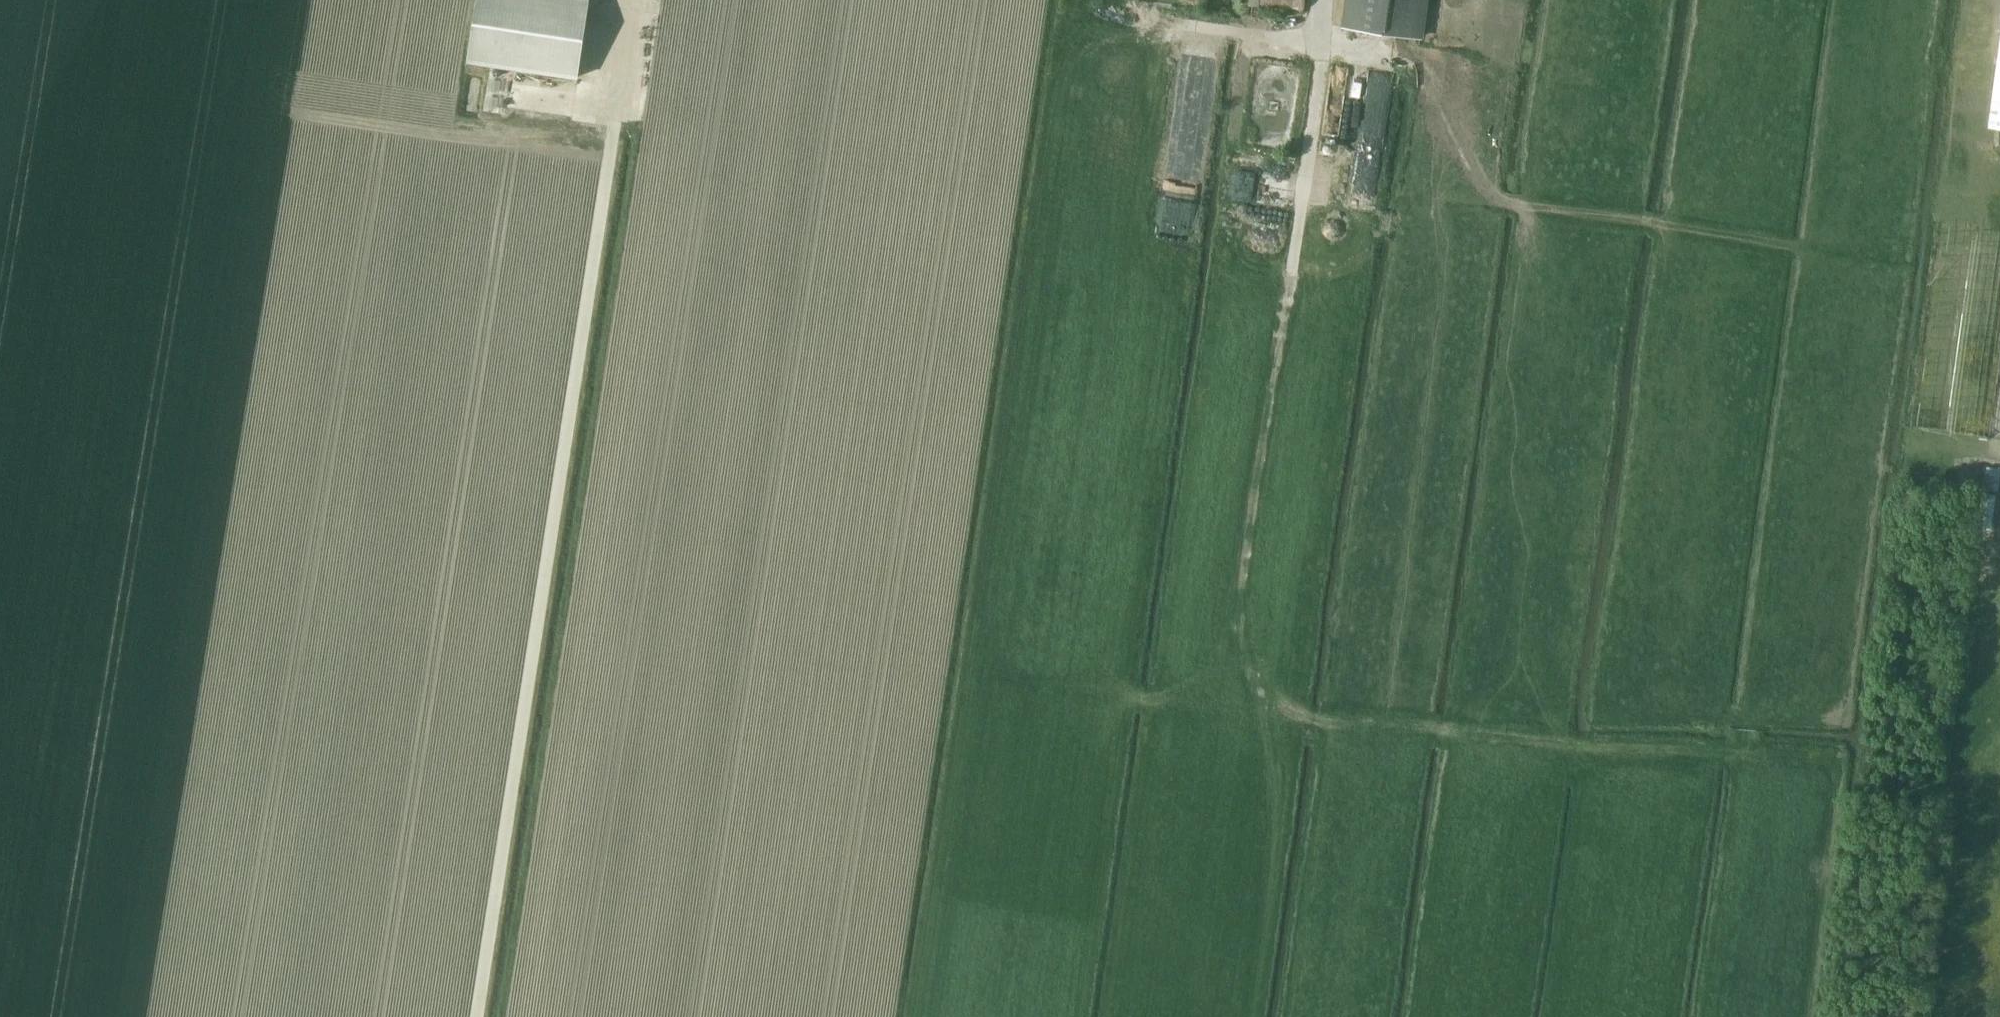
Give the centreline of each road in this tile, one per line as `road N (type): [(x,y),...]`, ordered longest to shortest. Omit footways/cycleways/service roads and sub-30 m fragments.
road 1 (track): [(478,1016),(615,125)]

